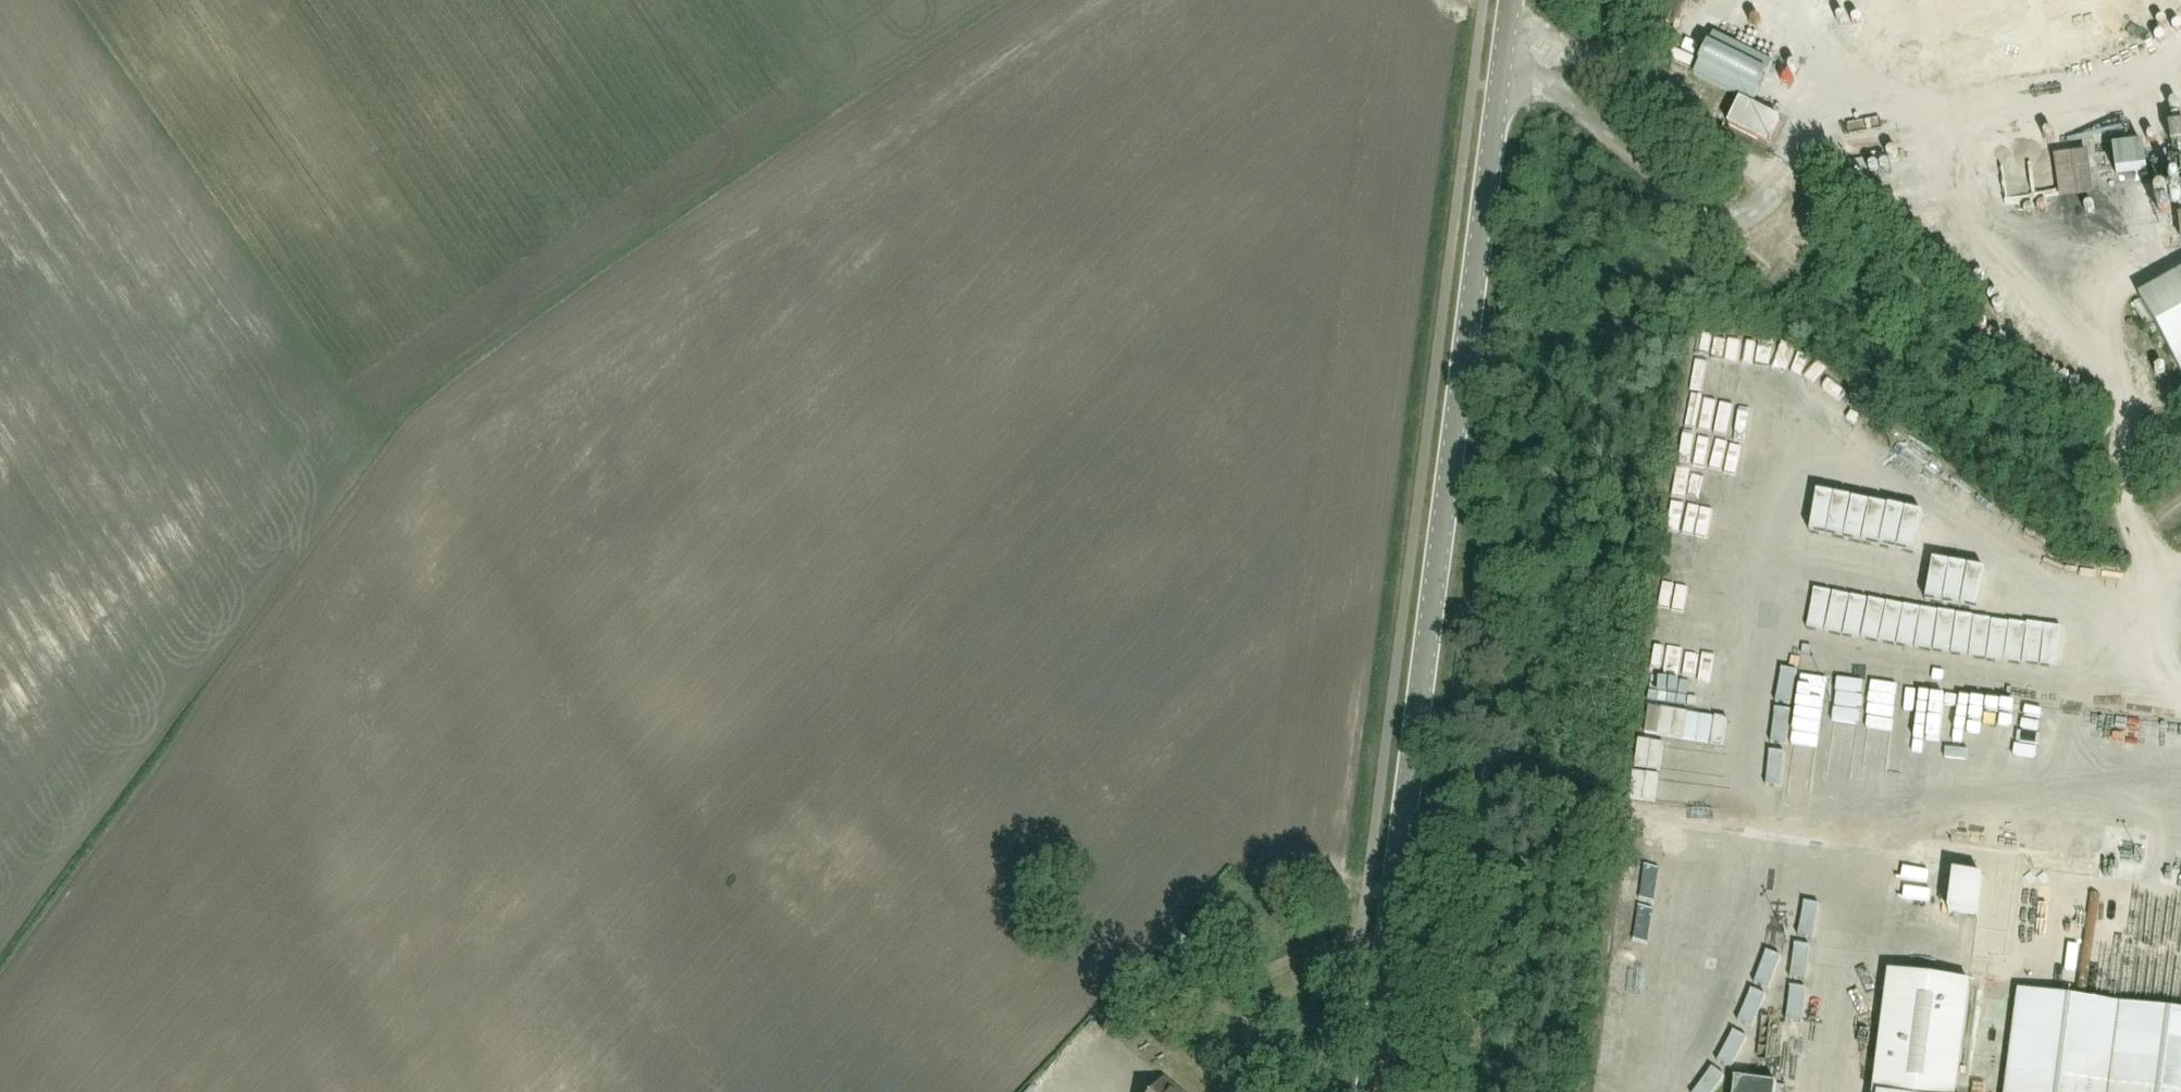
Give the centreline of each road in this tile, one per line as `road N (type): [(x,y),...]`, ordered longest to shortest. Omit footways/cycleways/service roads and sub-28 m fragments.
road 1 (tertiary): [(1375,1091),(1514,0)]
road 2 (track): [(2162,579),(2126,488),(2124,379),(1954,213),(1915,112),(1818,59),(1800,0)]
road 3 (track): [(1915,112),(2180,90)]

